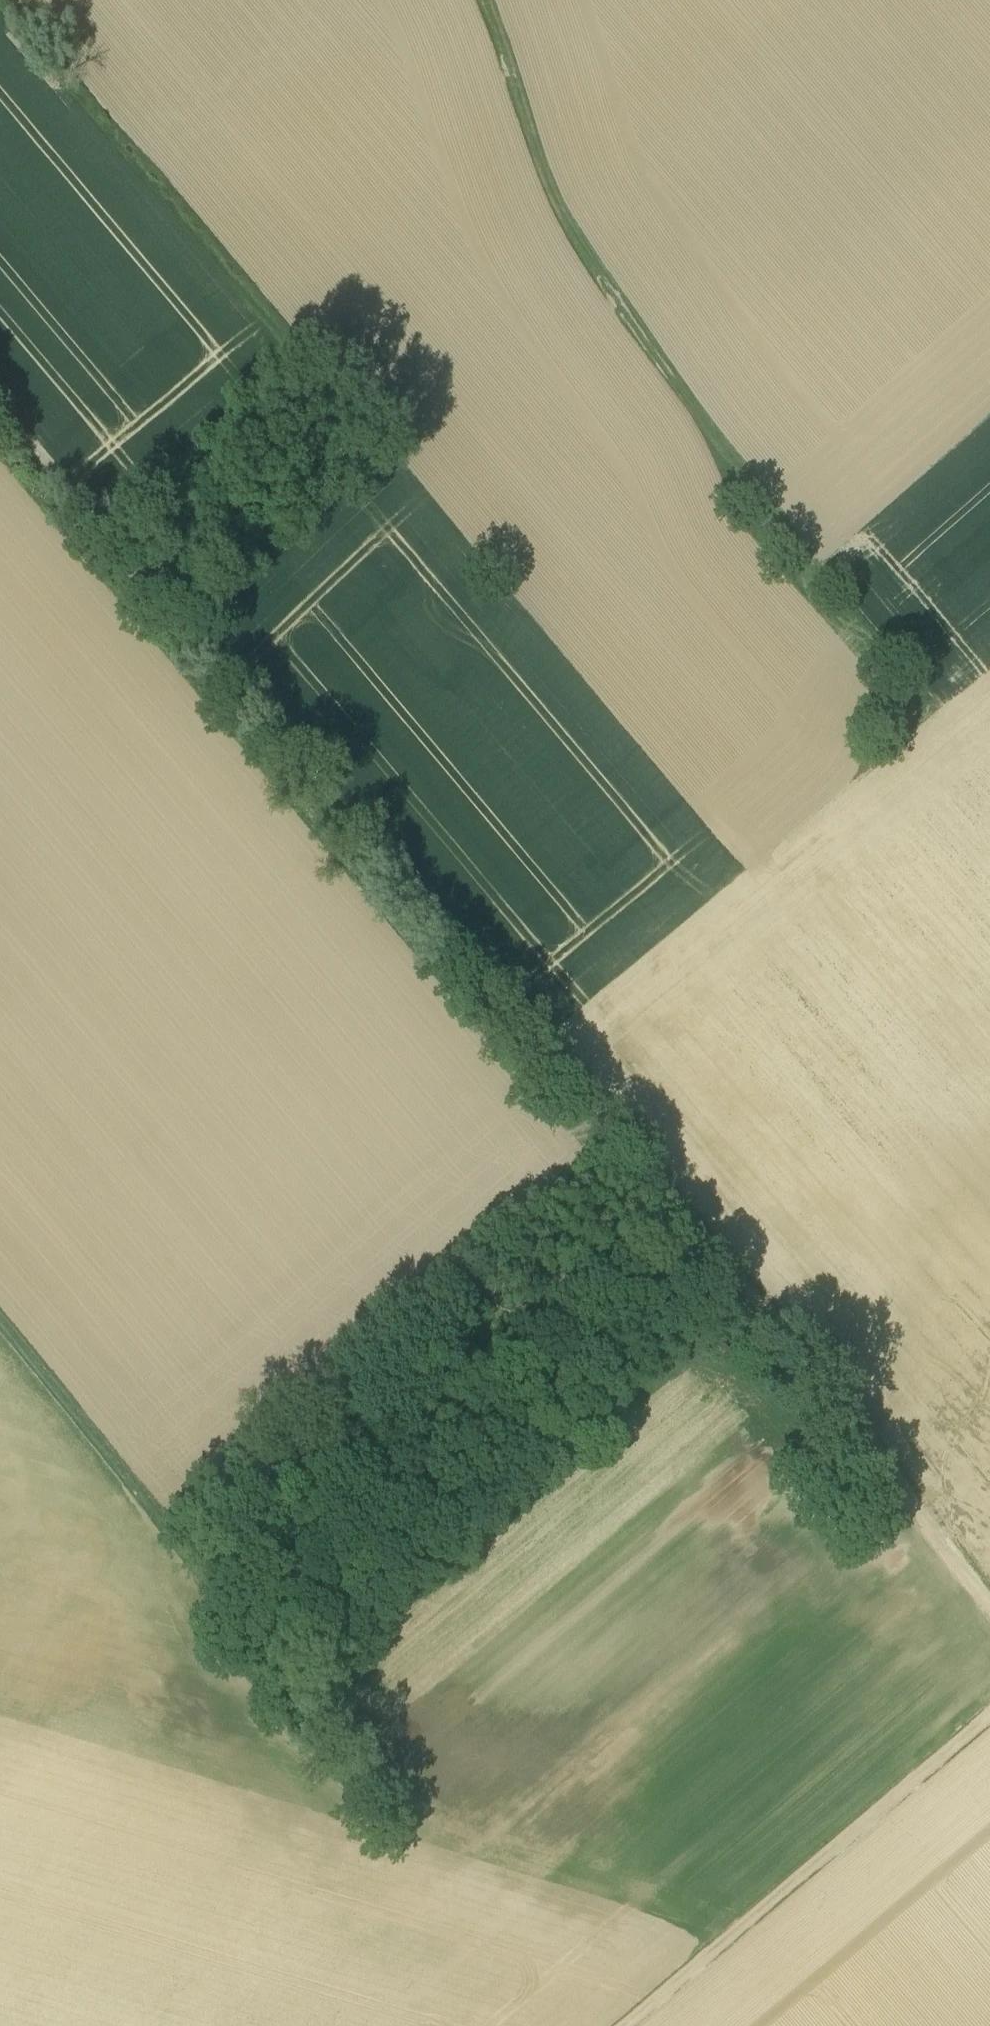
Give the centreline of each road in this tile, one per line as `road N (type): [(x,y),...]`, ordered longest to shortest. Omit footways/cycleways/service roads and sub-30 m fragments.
road 1 (track): [(0,411),(831,1386),(989,1607)]
road 2 (track): [(914,714),(832,616),(796,547),(577,246),(553,201),(486,0)]
road 3 (track): [(989,1716),(624,2025)]

